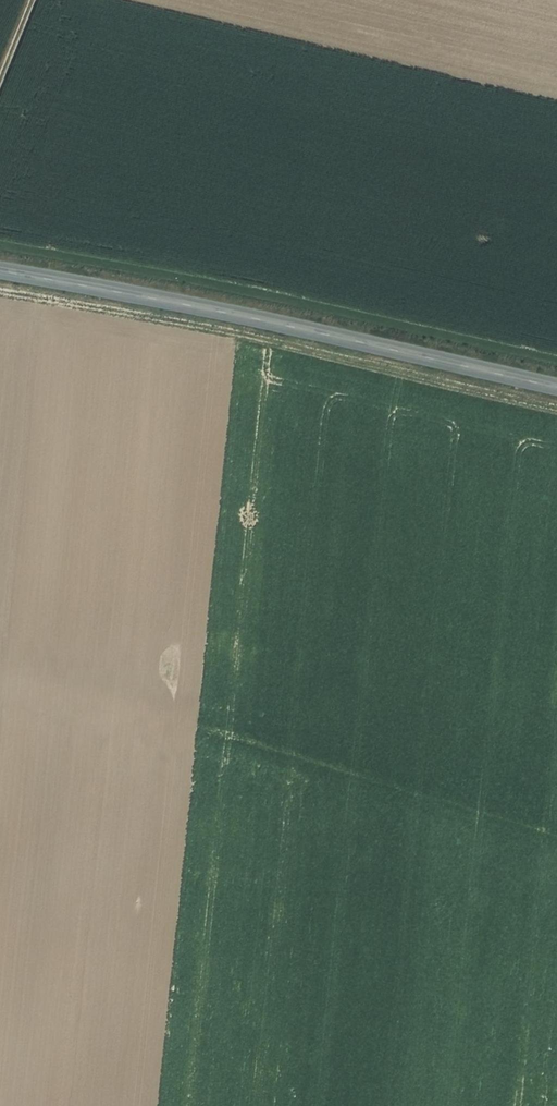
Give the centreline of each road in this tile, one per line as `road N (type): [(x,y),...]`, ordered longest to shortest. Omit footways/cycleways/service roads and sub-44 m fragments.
road 1 (secondary): [(556,387),(173,300),(0,269)]

